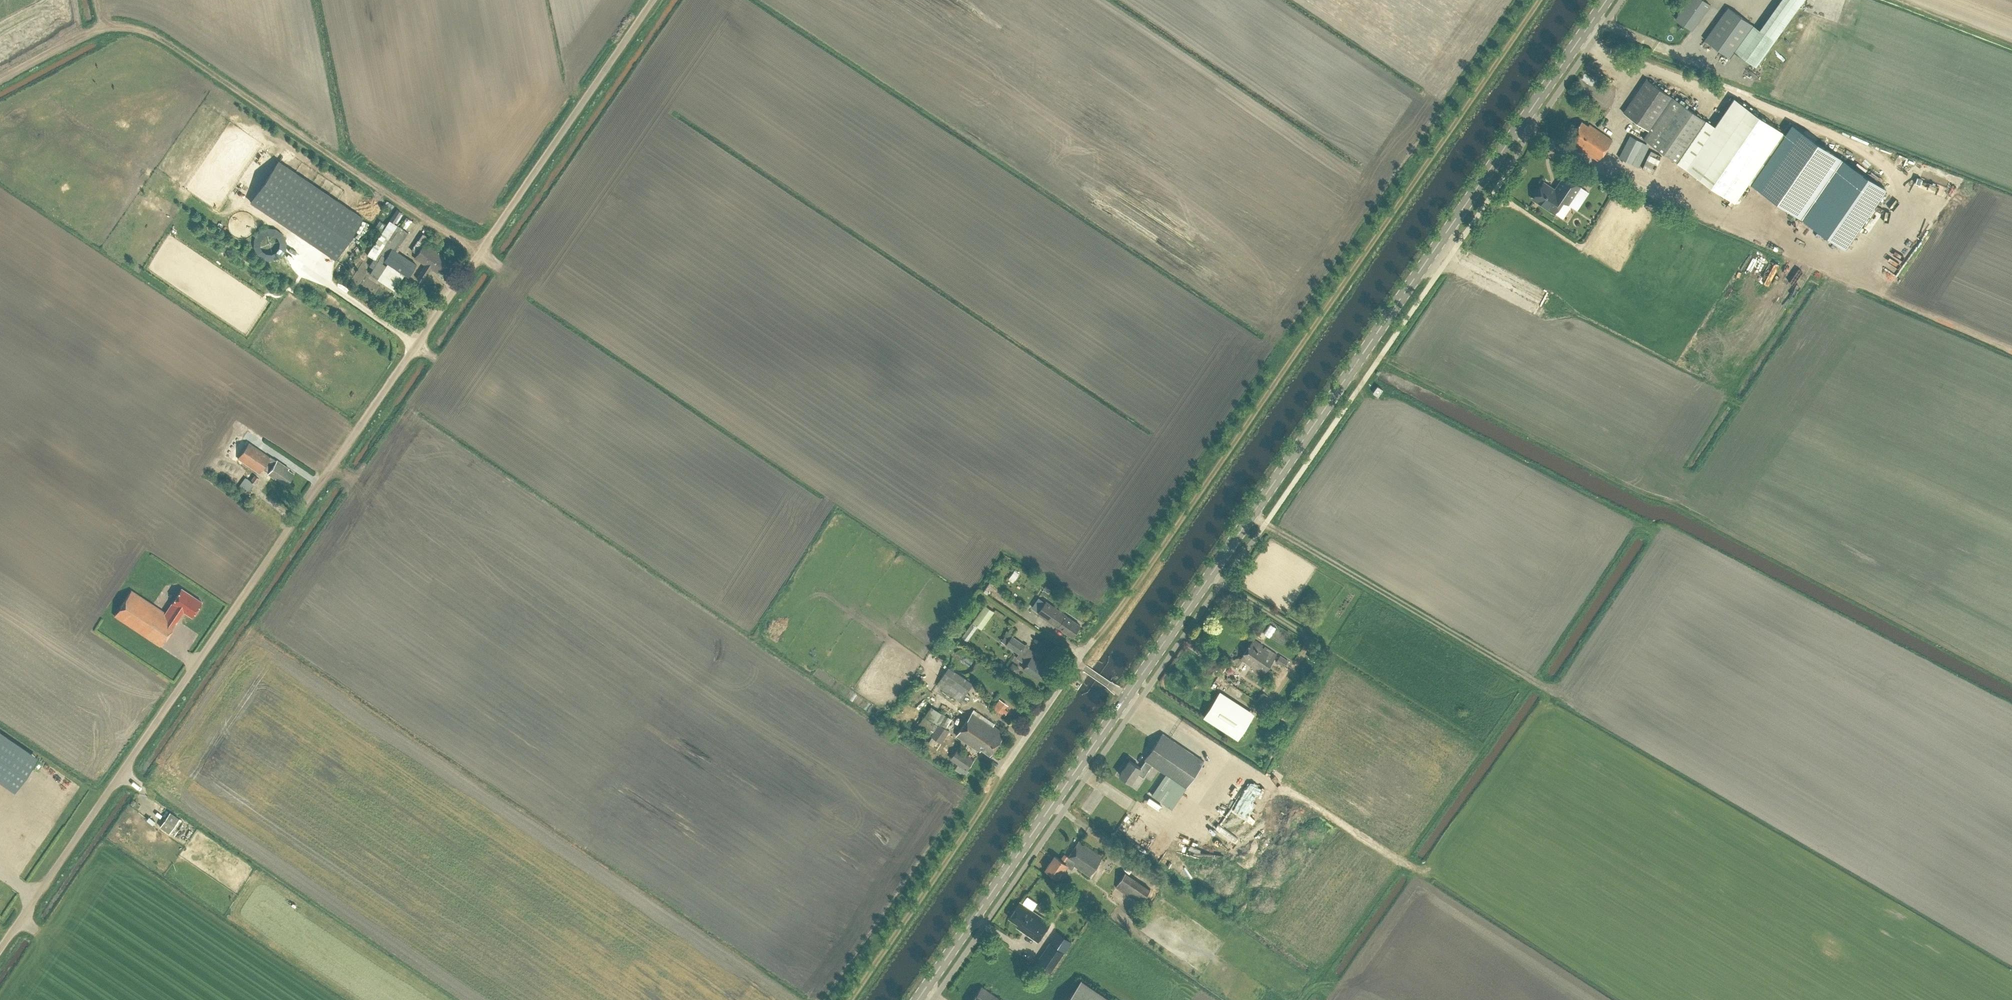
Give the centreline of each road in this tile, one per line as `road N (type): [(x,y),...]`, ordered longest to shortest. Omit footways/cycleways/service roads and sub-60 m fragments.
road 1 (unclassified): [(0,947),(479,251)]
road 2 (secondary): [(1127,695),(1606,0)]
road 3 (track): [(1094,639),(1537,0)]
road 4 (unclassified): [(0,79),(94,30),(136,26),(479,251)]
road 5 (secondary): [(917,999),(1127,695)]
road 6 (unclassified): [(479,251),(652,0)]
road 7 (track): [(846,999),(1000,775)]
road 8 (unclassified): [(1000,775),(1077,661)]

